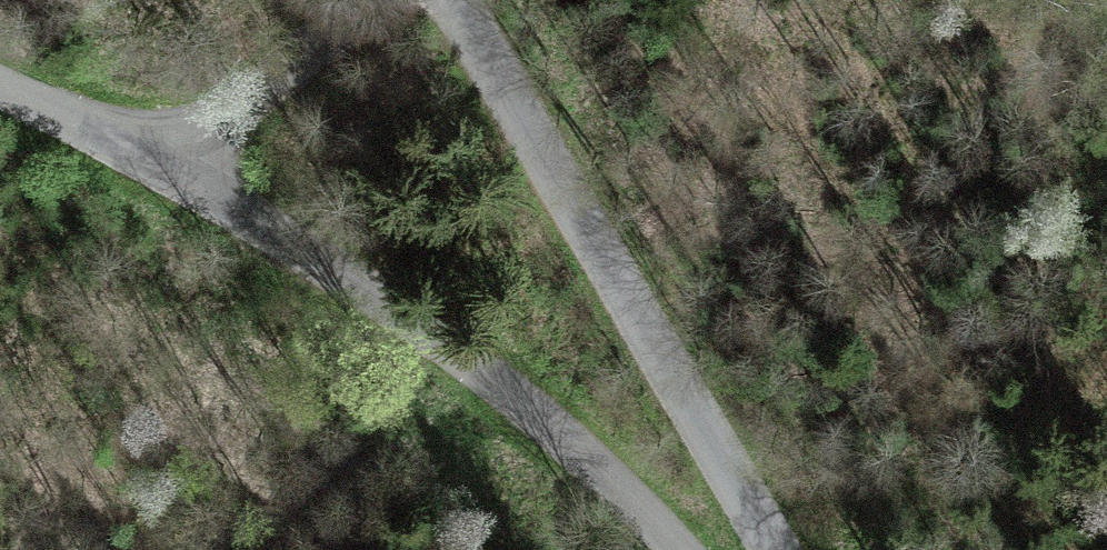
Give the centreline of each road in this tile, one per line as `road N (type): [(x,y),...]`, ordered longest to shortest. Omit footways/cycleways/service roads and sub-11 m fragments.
road 1 (unclassified): [(669,549),(517,399),(346,277),(147,159)]
road 2 (unclassified): [(449,0),(588,218),(774,549)]
road 3 (unclassified): [(147,159),(393,0)]
road 4 (unclassified): [(147,159),(0,86)]

